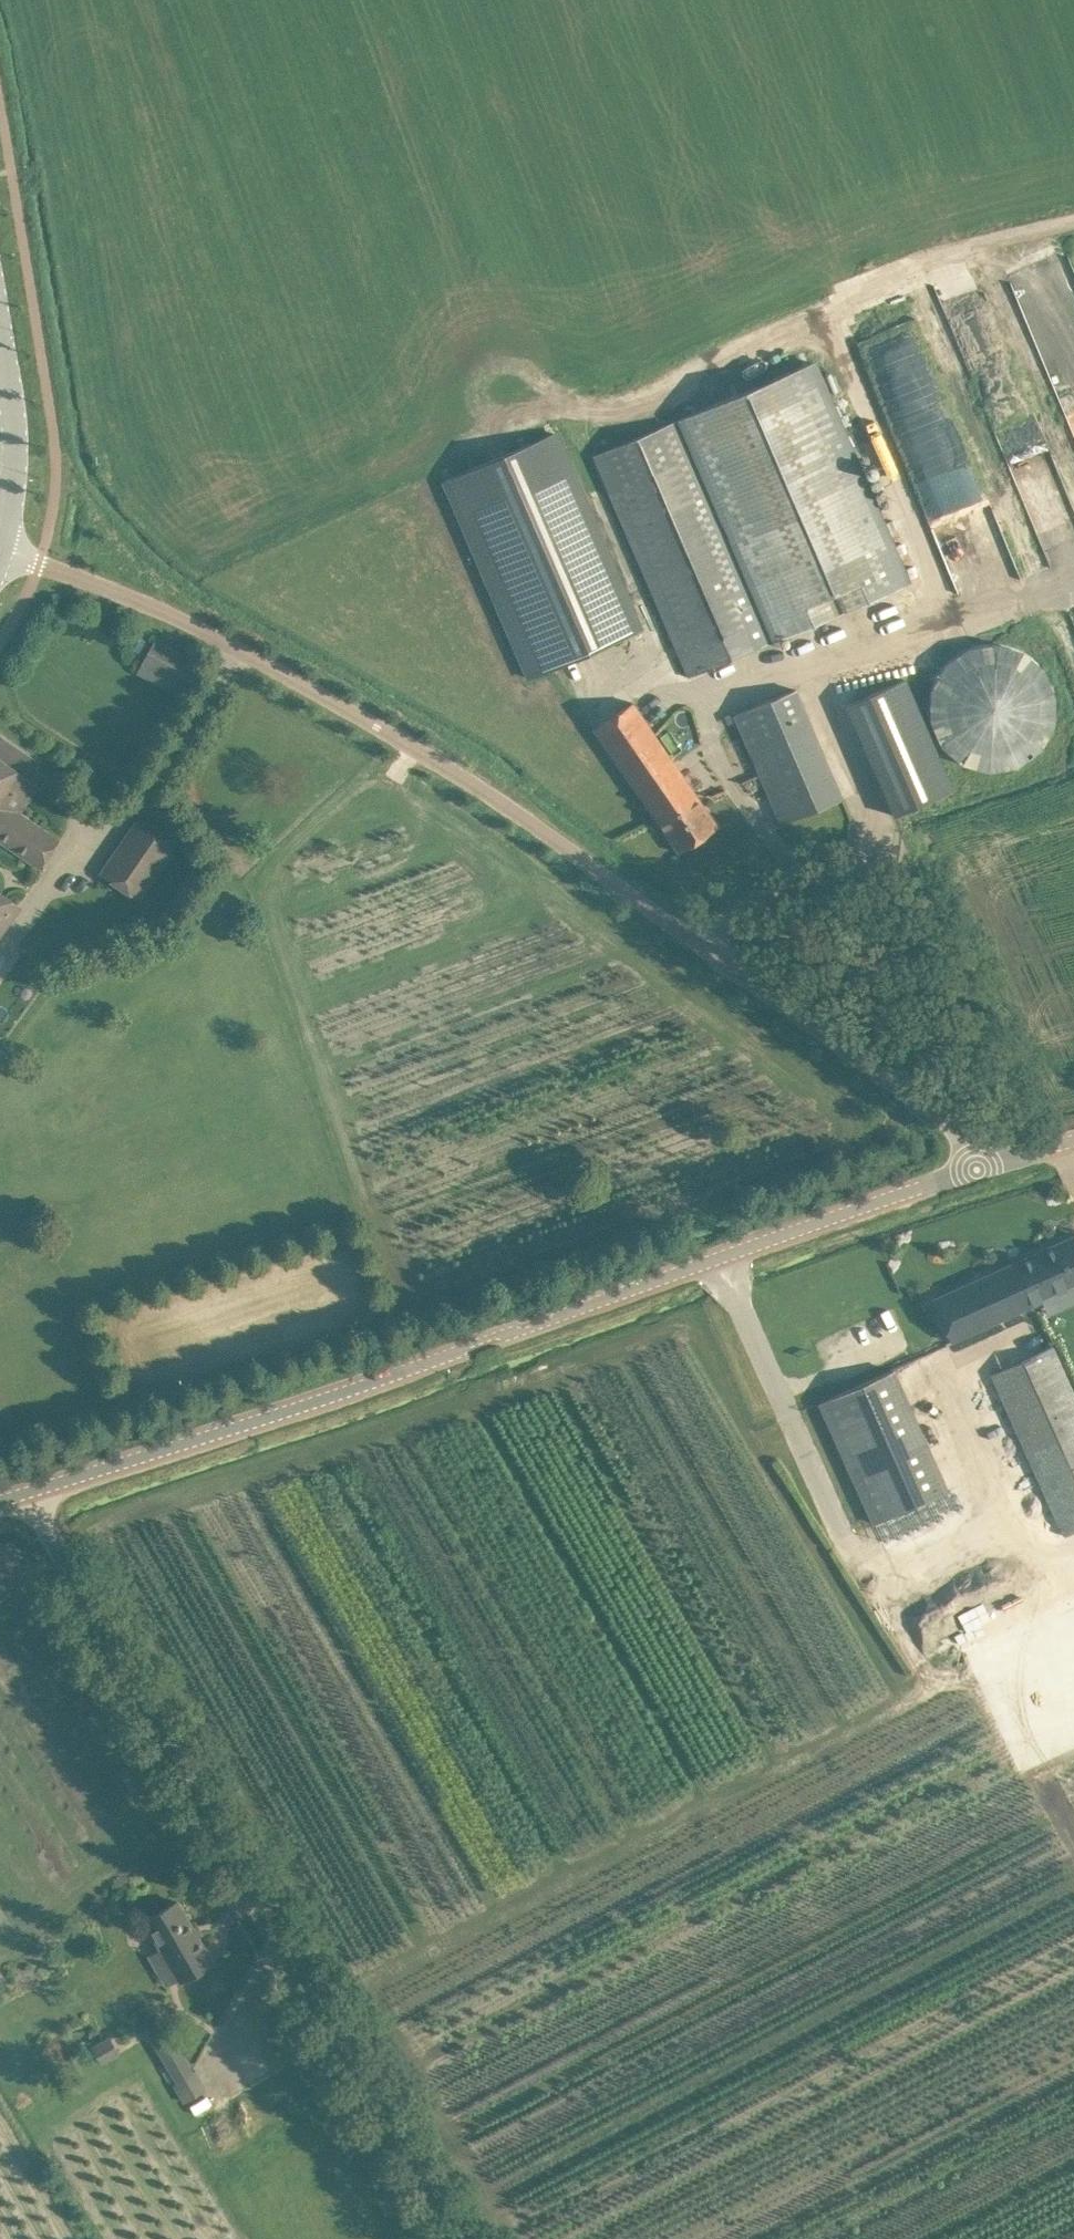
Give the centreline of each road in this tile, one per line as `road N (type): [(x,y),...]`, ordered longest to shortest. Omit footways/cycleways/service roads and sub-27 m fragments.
road 1 (unclassified): [(981,1164),(959,1129),(421,750),(177,618),(5,548)]
road 2 (unclassified): [(26,1490),(981,1164)]
road 3 (unclassified): [(454,2238),(26,1490)]
road 4 (secondary): [(5,548),(14,458),(0,322)]

